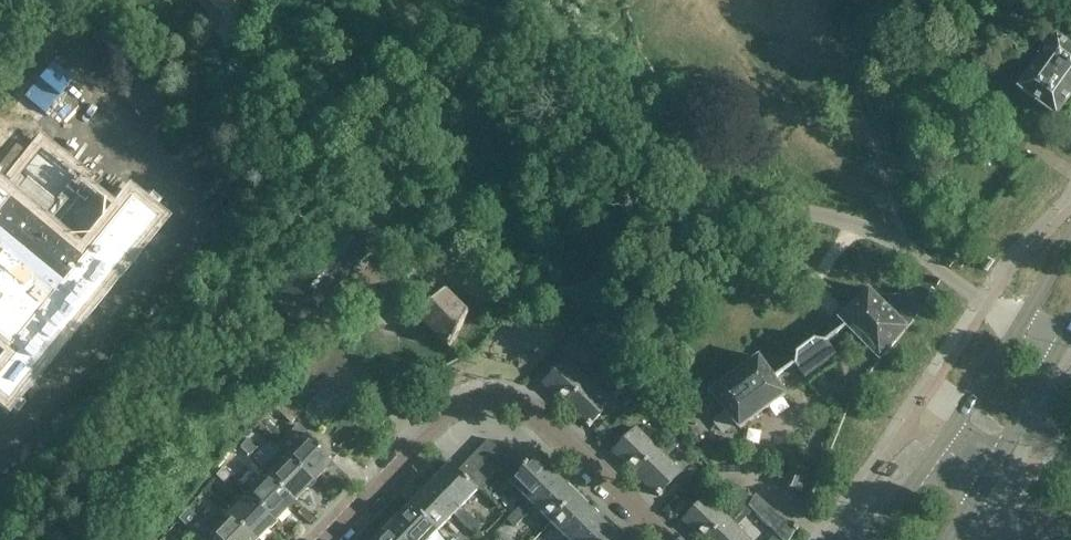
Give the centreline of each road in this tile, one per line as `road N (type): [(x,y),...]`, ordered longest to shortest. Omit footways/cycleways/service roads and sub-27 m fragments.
road 1 (residential): [(331,539),(461,409),(497,404),(551,426),(668,539)]
road 2 (tertiary): [(988,478),(1061,348)]
road 3 (tertiary): [(1021,327),(941,445)]

